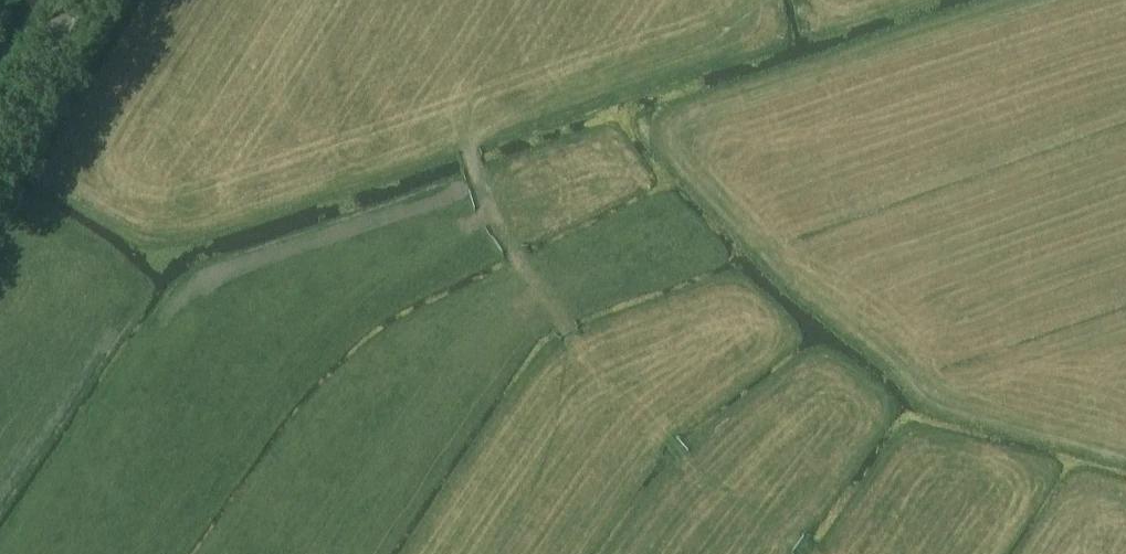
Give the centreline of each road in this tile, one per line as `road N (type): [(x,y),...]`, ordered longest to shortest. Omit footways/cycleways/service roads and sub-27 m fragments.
road 1 (unclassified): [(0,115),(71,0)]

